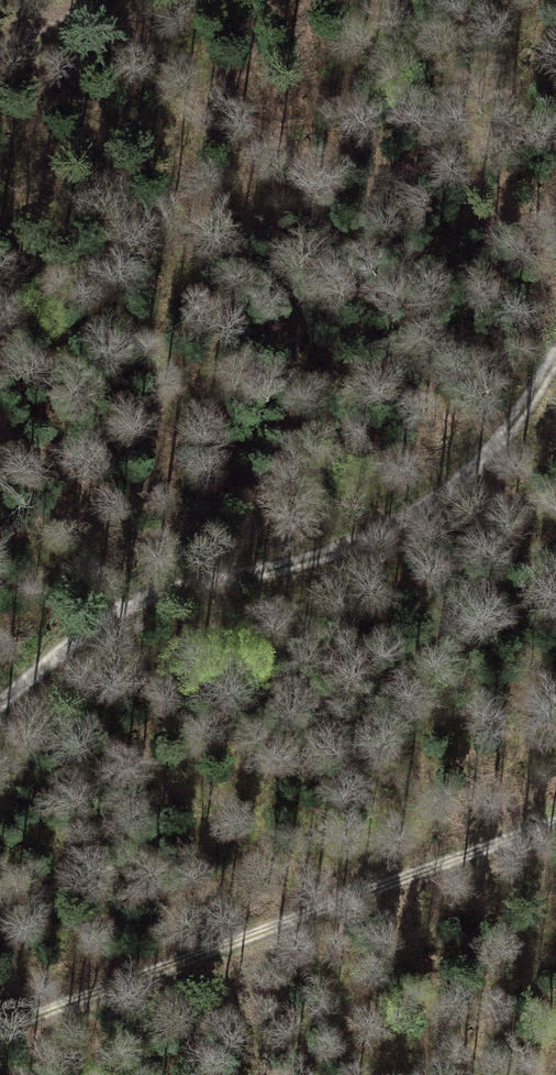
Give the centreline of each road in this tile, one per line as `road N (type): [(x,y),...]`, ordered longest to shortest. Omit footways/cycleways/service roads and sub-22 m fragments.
road 1 (track): [(555,353),(503,435),(440,496),(261,573),(190,581),(131,598),(90,623),(0,700)]
road 2 (track): [(555,826),(0,1030)]
road 3 (track): [(112,0),(0,51)]

